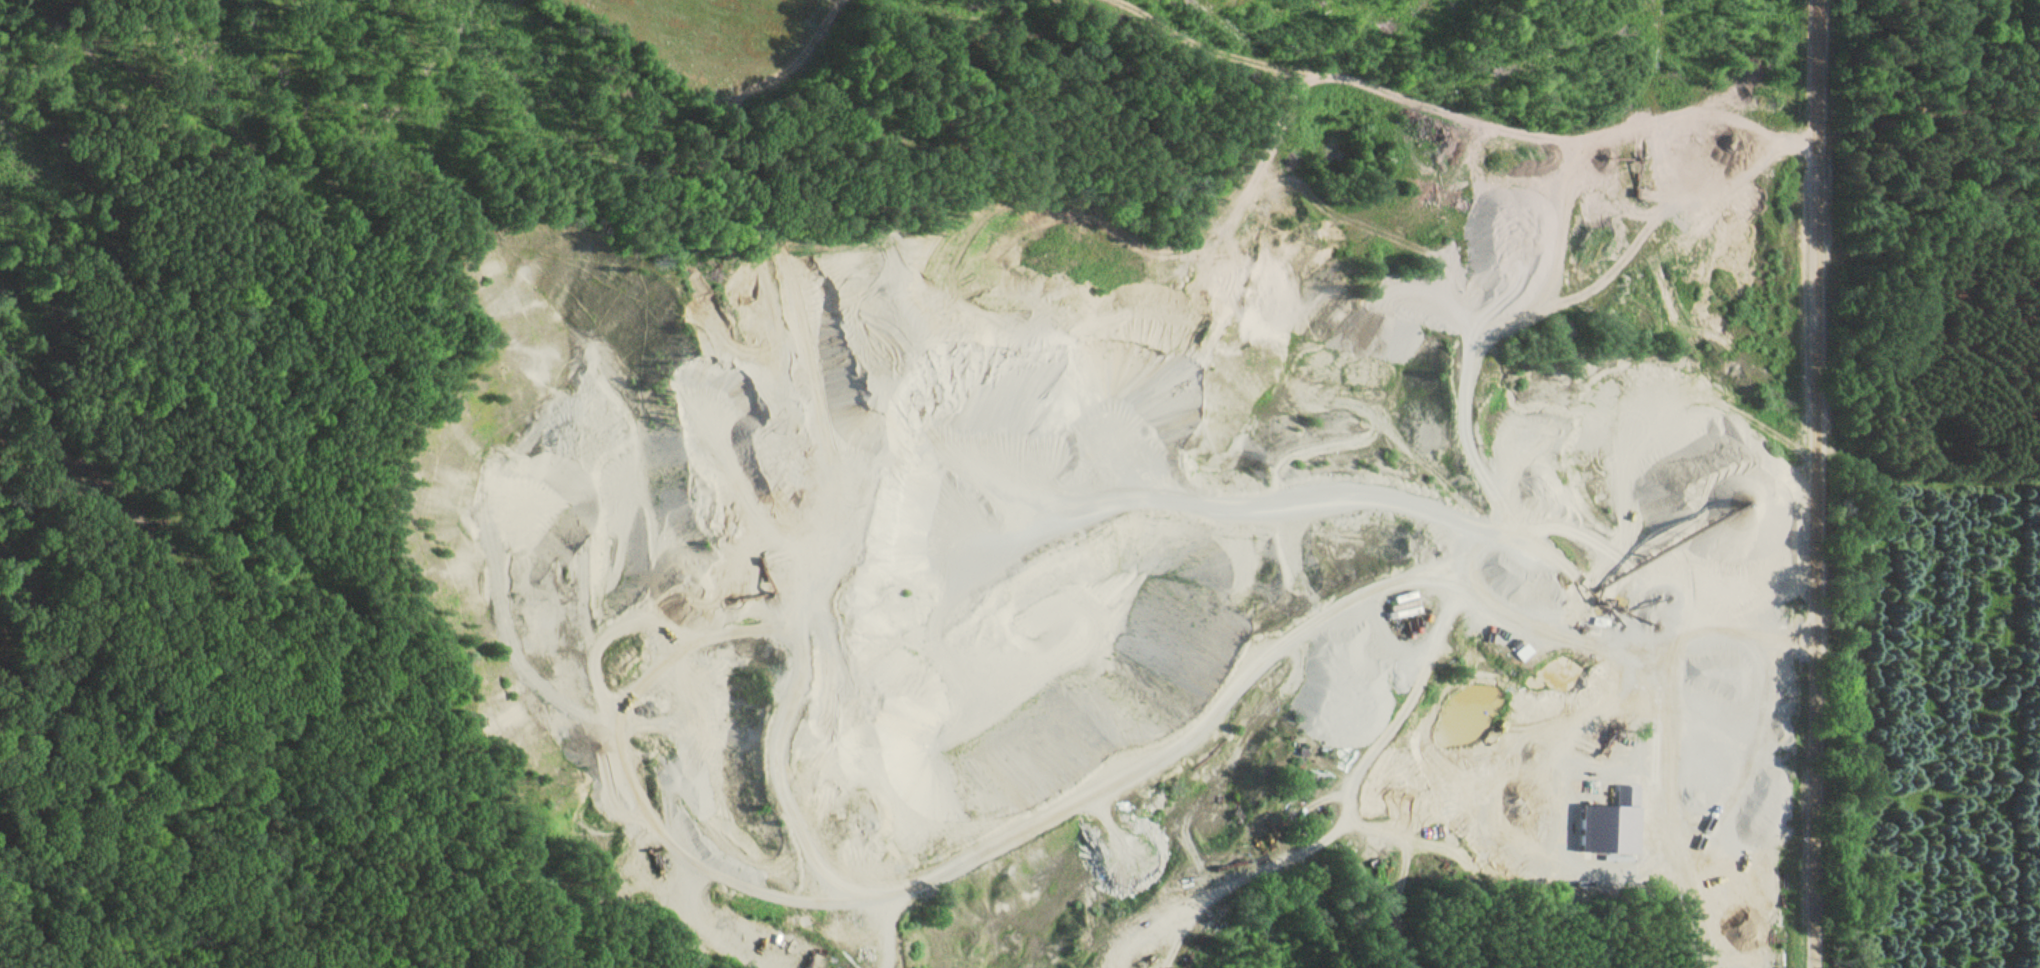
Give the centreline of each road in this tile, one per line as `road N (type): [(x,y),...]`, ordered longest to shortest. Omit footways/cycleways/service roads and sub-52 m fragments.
road 1 (residential): [(1819,967),(1822,0)]

